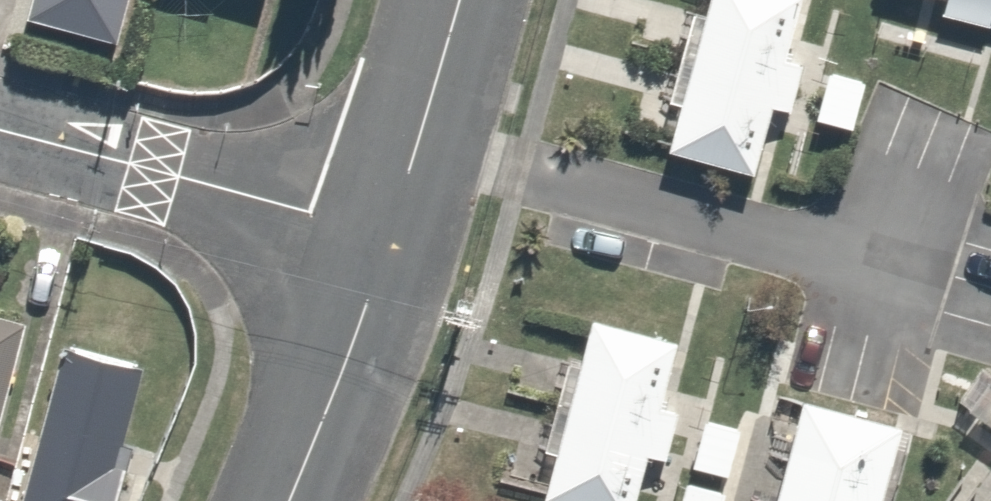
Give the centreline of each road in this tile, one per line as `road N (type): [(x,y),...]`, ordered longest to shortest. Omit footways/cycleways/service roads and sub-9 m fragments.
road 1 (residential): [(0,131),(391,237)]
road 2 (residential): [(284,500),(391,237)]
road 3 (residential): [(391,237),(458,0)]

